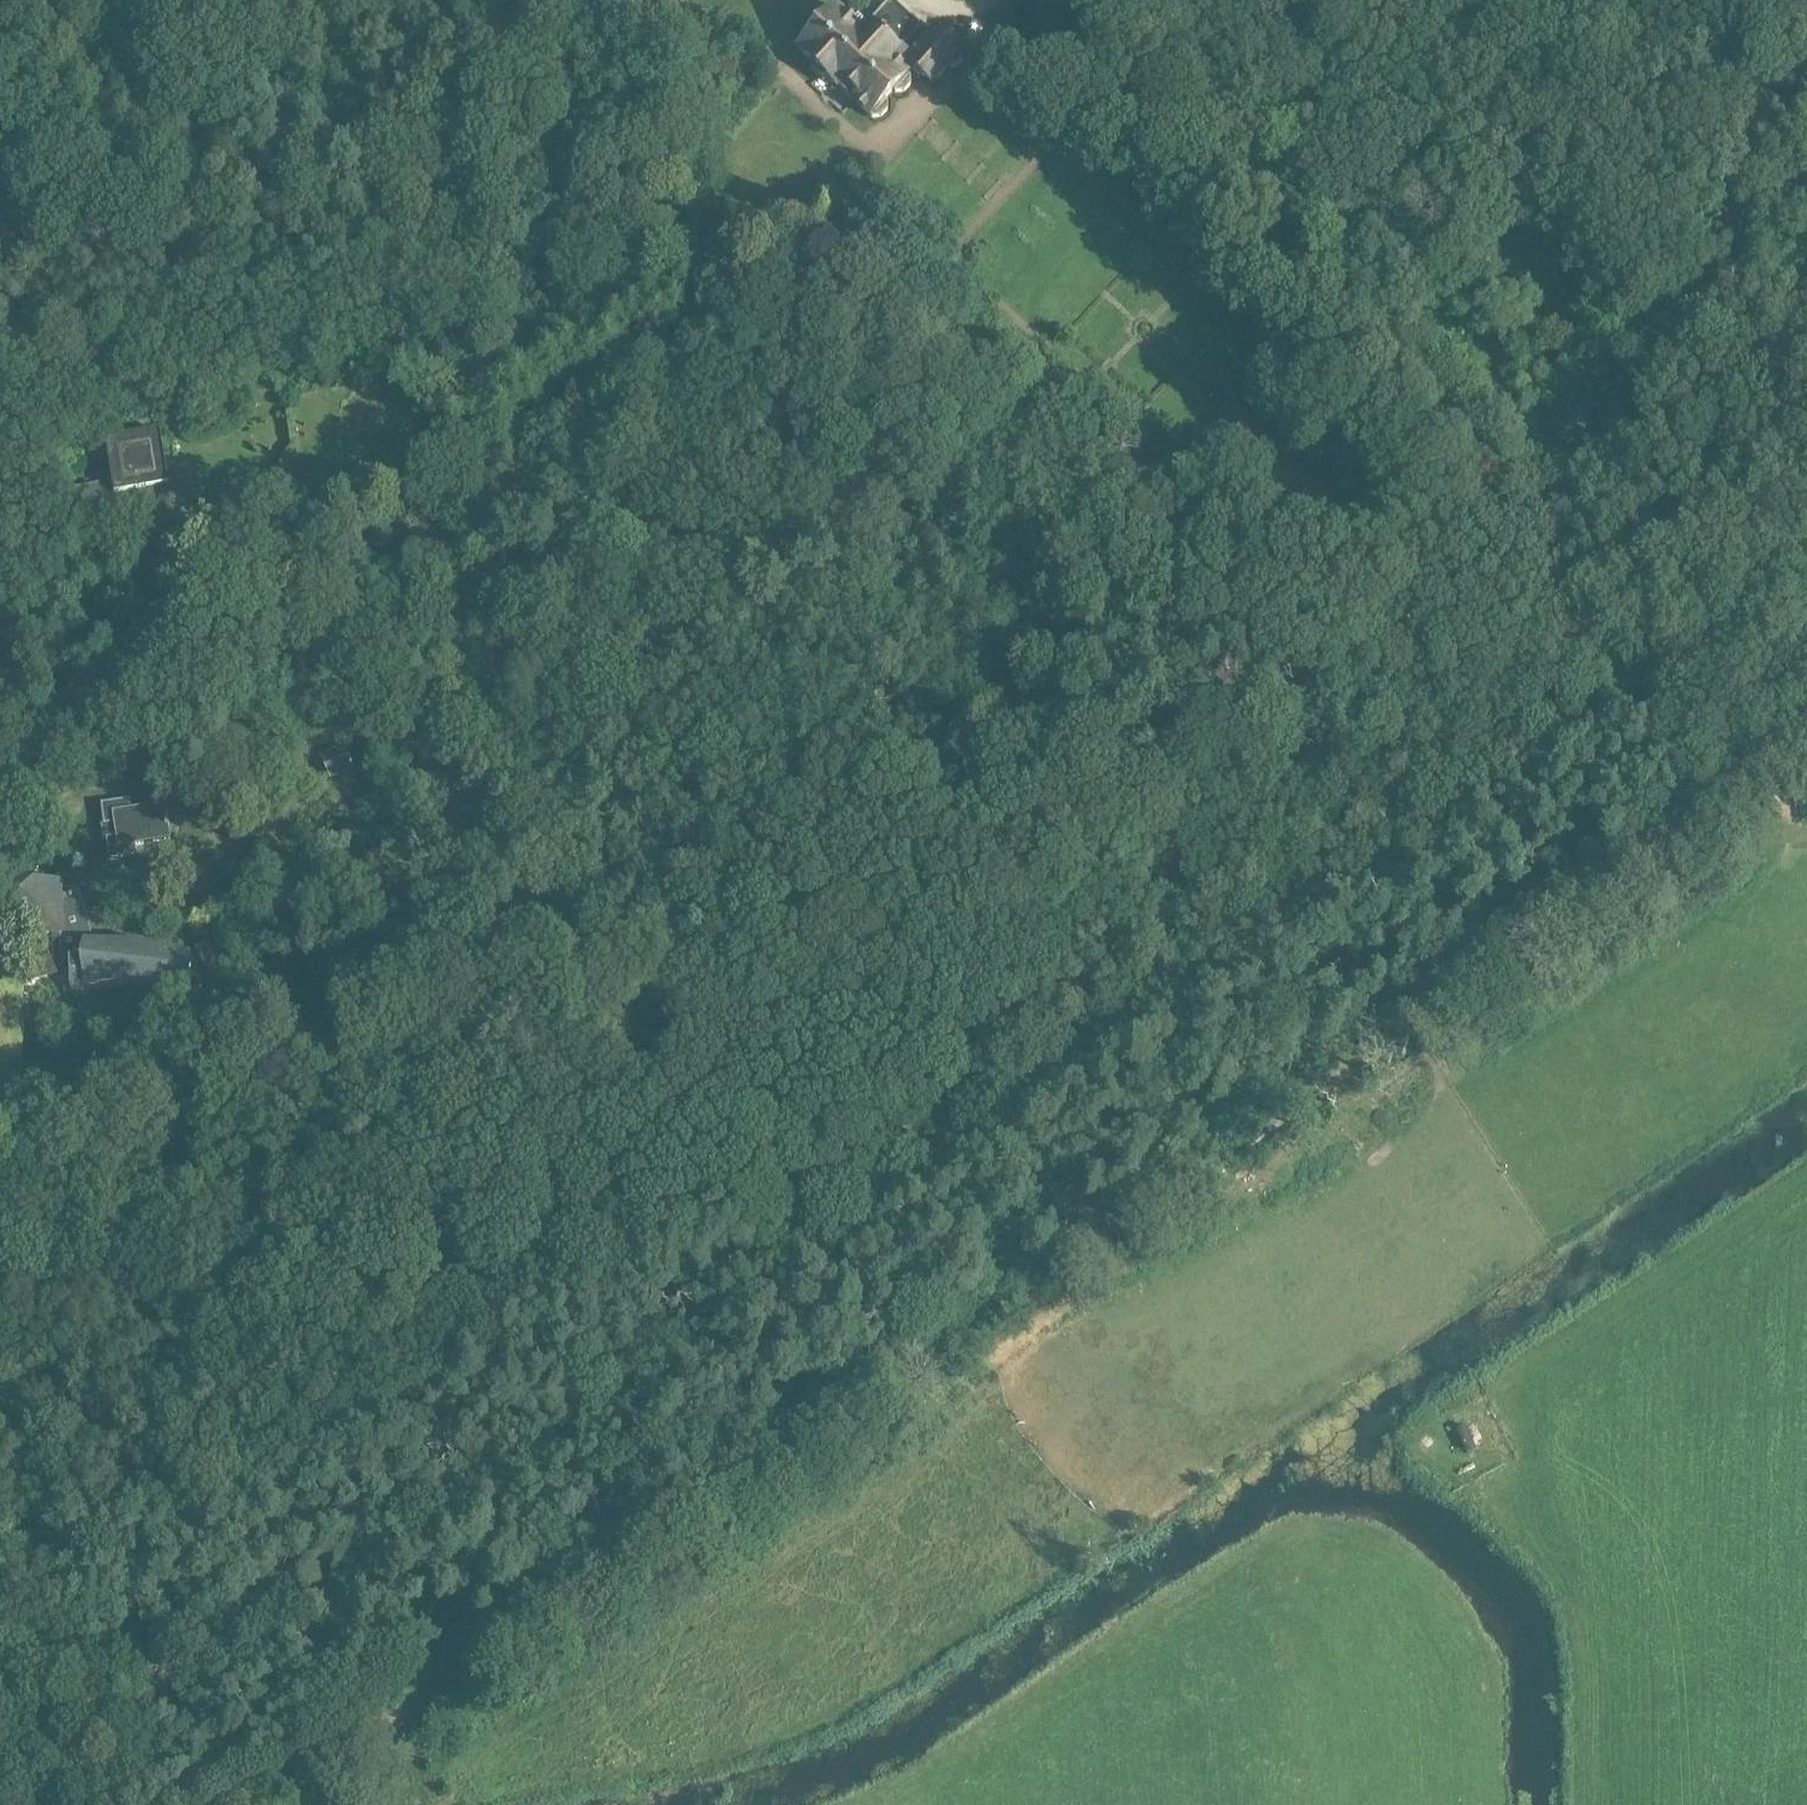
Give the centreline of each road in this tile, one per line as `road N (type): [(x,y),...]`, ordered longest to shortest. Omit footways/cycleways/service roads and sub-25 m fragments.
road 1 (track): [(0,1157),(73,1144),(226,1062),(385,1006),(472,983),(826,957),(1066,856),(1208,753),(1499,438),(1576,388),(1806,139)]
road 2 (track): [(329,1804),(1046,1290),(1806,768)]
road 3 (track): [(859,520),(886,627),(894,722),(867,827),(770,956),(627,1112),(500,1220),(426,1265),(268,1315),(157,1318),(78,1288),(0,1214)]
road 4 (track): [(214,521),(375,482),(723,278),(825,171),(919,115),(974,56),(980,24),(924,0)]
road 5 (track): [(818,0),(527,170),(0,360)]
road 6 (track): [(1214,0),(1283,92),(1319,184),(1319,298),(1350,282),(1401,230),(1496,109),(1535,0)]
road 7 (track): [(0,543),(214,521),(134,704),(104,730),(0,780)]
road 8 (track): [(405,0),(391,17),(237,94),(0,159)]
road 9 (track): [(1081,552),(904,790),(867,827)]
road 10 (unclassified): [(56,1804),(0,1691)]

